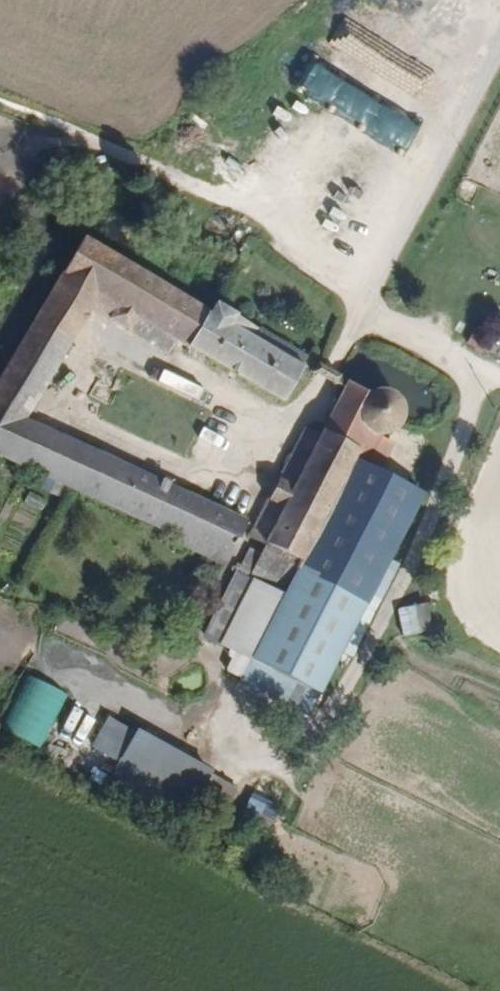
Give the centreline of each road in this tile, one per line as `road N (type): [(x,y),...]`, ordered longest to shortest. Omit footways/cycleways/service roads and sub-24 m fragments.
road 1 (track): [(0,101),(228,200),(374,306),(499,378)]
road 2 (unclassified): [(499,41),(374,306)]

